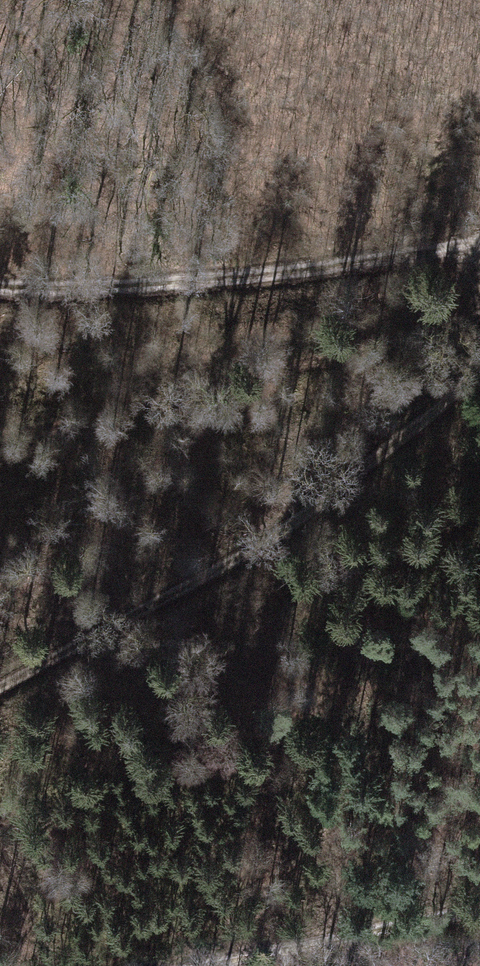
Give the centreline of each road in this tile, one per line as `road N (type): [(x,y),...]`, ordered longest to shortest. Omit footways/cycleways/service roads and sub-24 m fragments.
road 1 (track): [(479,347),(415,434),(206,568),(0,683)]
road 2 (track): [(0,282),(88,286),(278,270),(479,229)]
road 3 (track): [(479,909),(198,965)]

